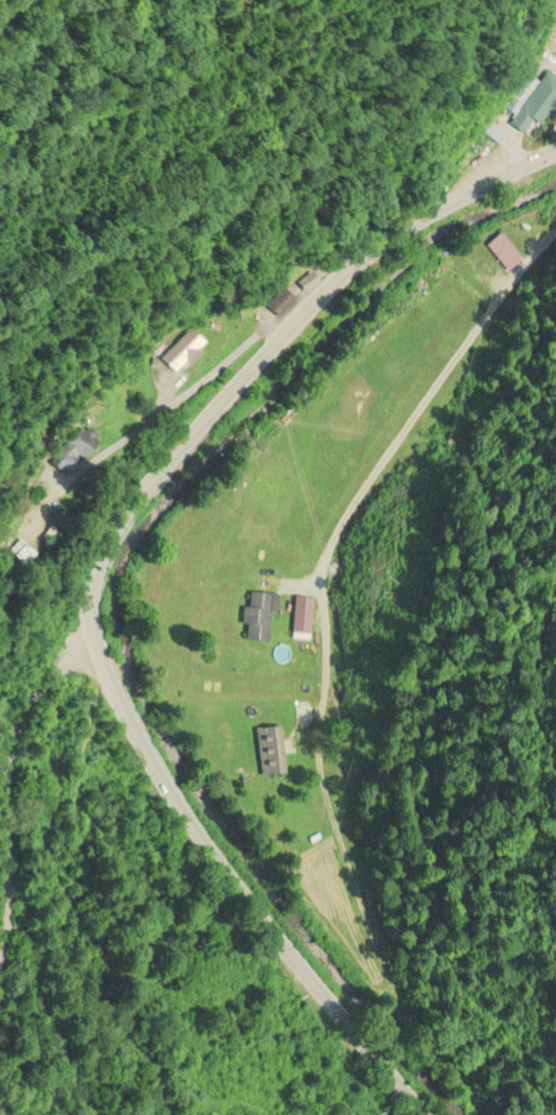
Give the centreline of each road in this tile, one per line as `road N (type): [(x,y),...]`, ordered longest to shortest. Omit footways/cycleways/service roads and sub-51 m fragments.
road 1 (secondary): [(415,1114),(204,852),(150,767),(91,640),(91,567),(123,515),(330,281),(431,209),(555,149)]
road 2 (residential): [(282,331),(254,335),(197,389),(65,482)]
road 3 (residential): [(150,767),(0,940)]

